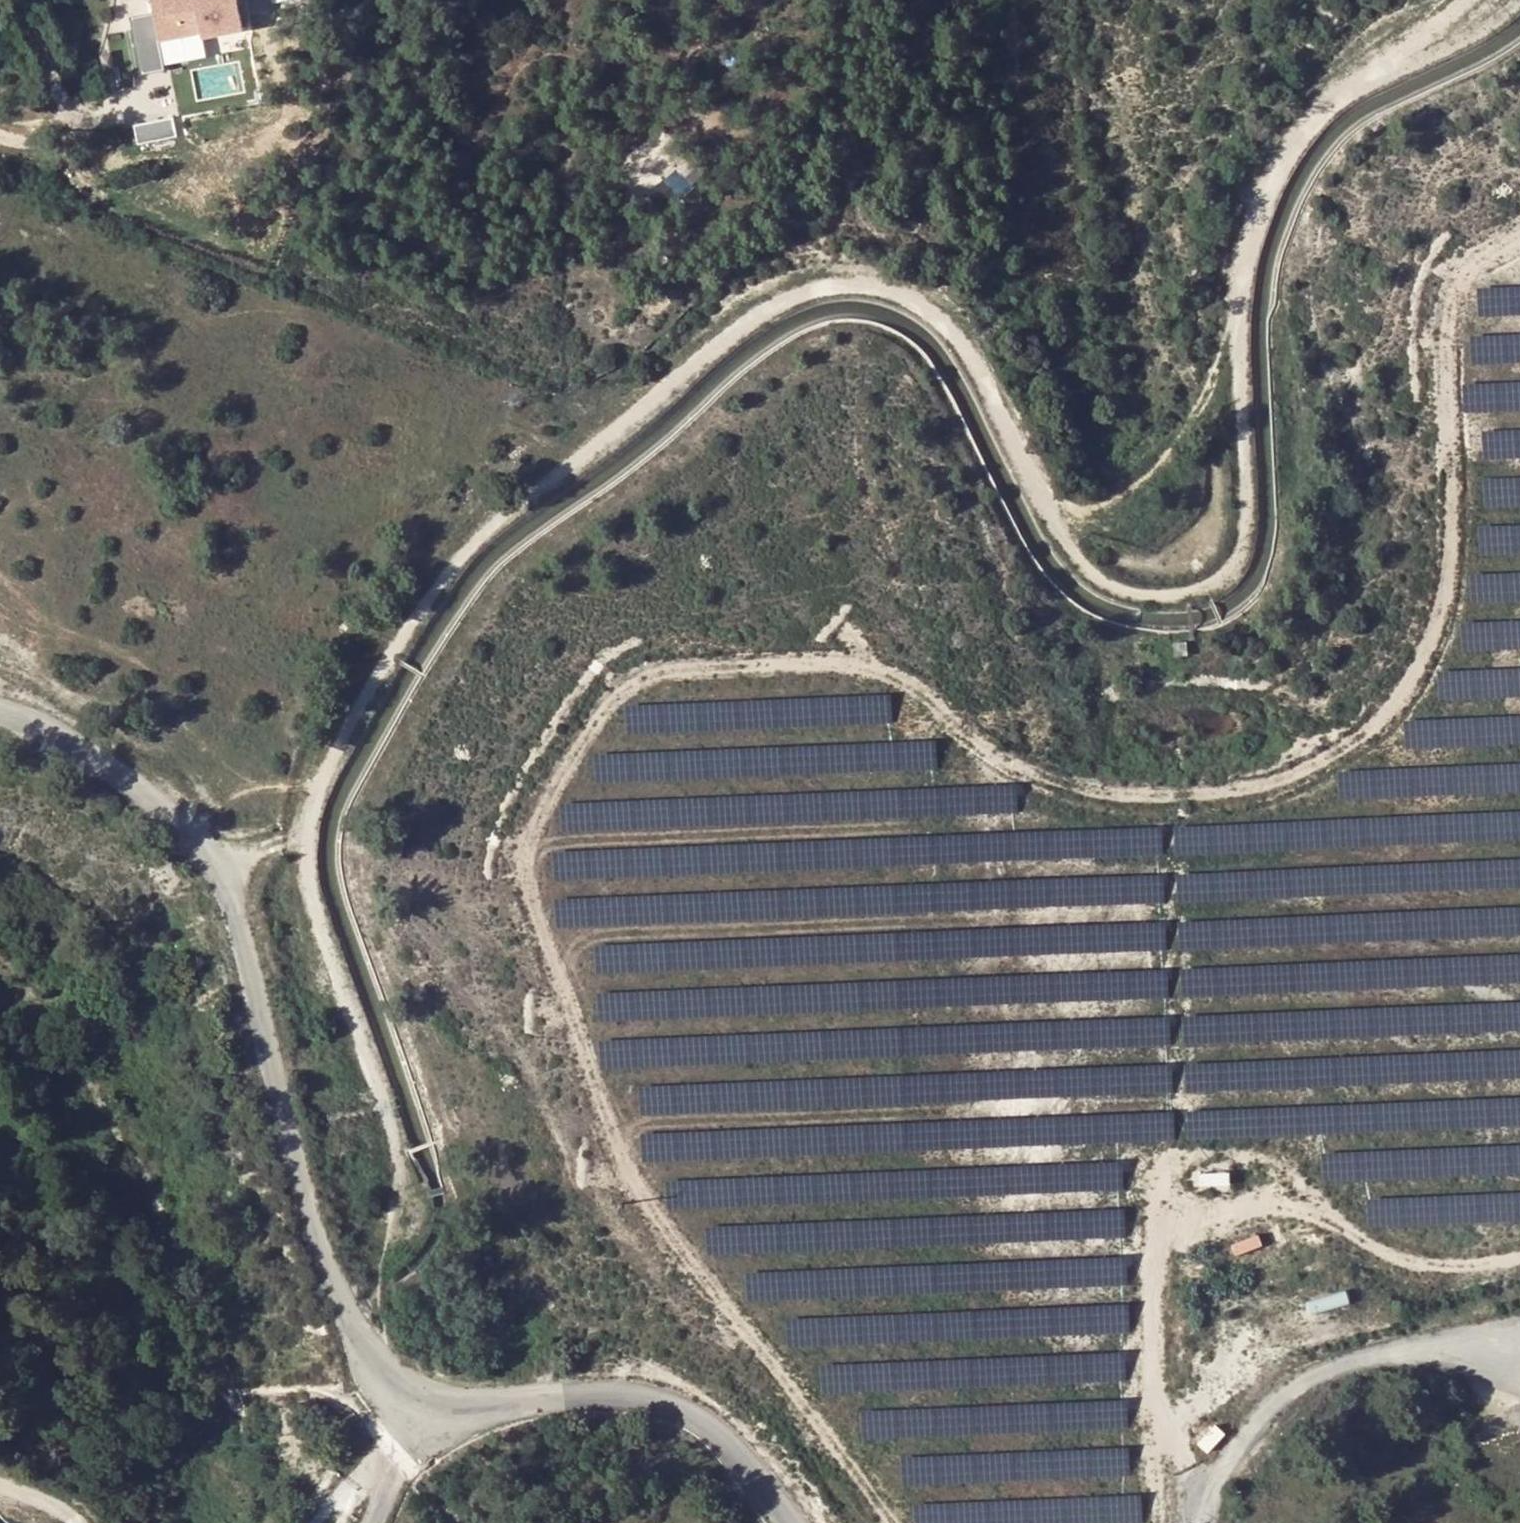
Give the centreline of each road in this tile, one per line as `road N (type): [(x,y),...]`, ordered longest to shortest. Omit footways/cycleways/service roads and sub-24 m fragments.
road 1 (unclassified): [(0,708),(63,733),(150,791),(224,868),(335,1297),(365,1360),(389,1386),(430,1402),(649,1397),(730,1444),(791,1522)]
road 2 (unclassified): [(1206,1522),(1218,1463),(1260,1408),(1312,1368),(1519,1326)]
road 3 (track): [(372,1522),(430,1402)]

